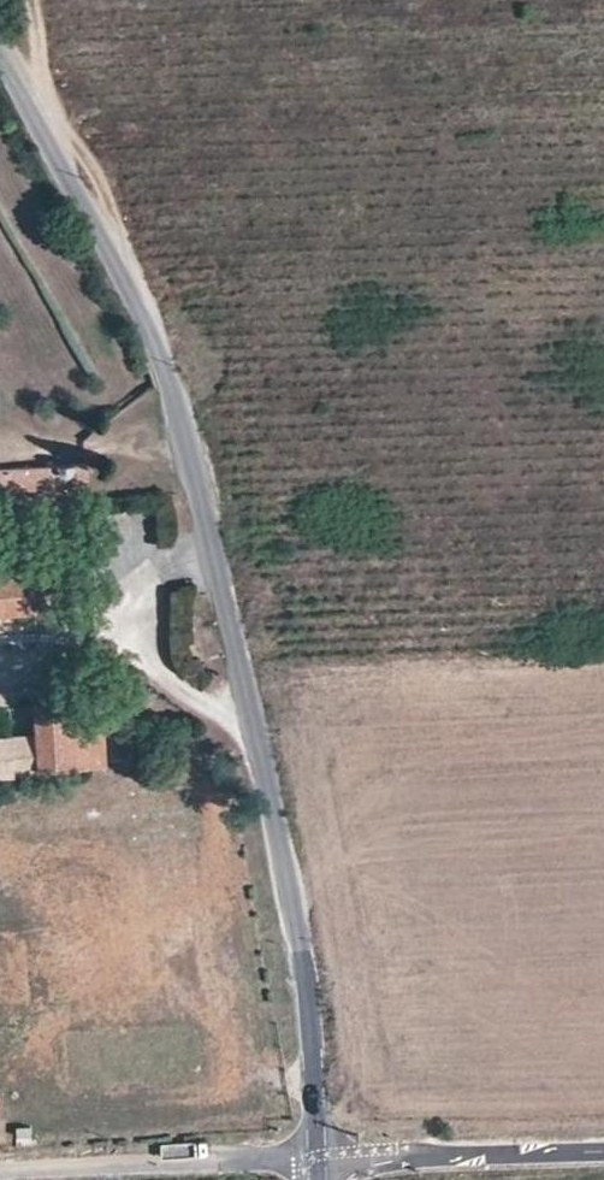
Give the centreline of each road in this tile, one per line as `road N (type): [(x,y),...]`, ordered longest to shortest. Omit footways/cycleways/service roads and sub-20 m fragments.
road 1 (unclassified): [(321,1153),(302,935),(171,379),(0,56)]
road 2 (unclassified): [(321,1153),(0,1168)]

